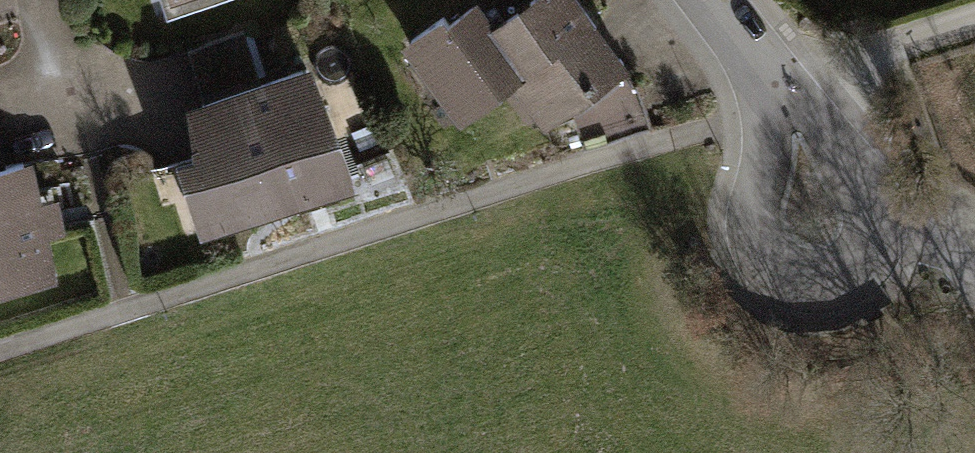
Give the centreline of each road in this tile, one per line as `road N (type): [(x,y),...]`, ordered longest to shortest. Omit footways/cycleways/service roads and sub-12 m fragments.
road 1 (residential): [(786,112),(848,70),(974,28)]
road 2 (track): [(974,286),(960,266),(819,217)]
road 3 (residential): [(786,112),(715,0)]
road 4 (residential): [(58,0),(88,125)]

